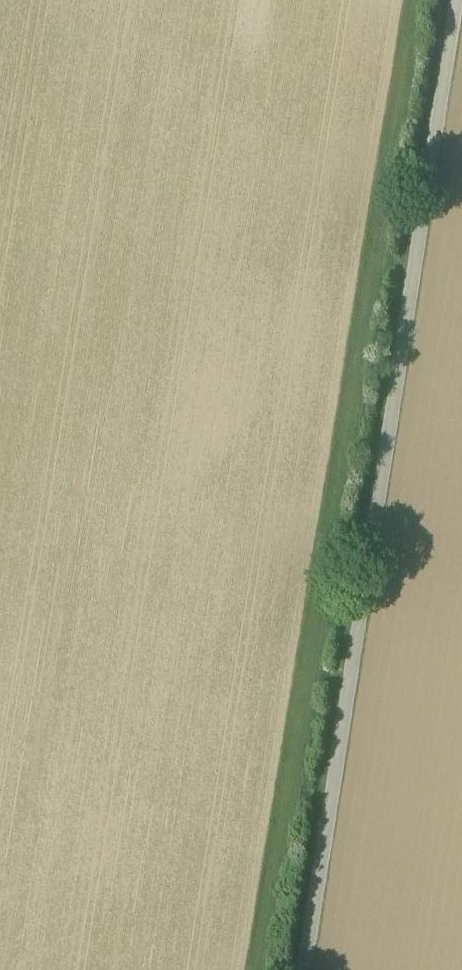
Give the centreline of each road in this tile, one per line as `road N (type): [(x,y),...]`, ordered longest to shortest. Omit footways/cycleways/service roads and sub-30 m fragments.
road 1 (track): [(459,0),(306,969)]

